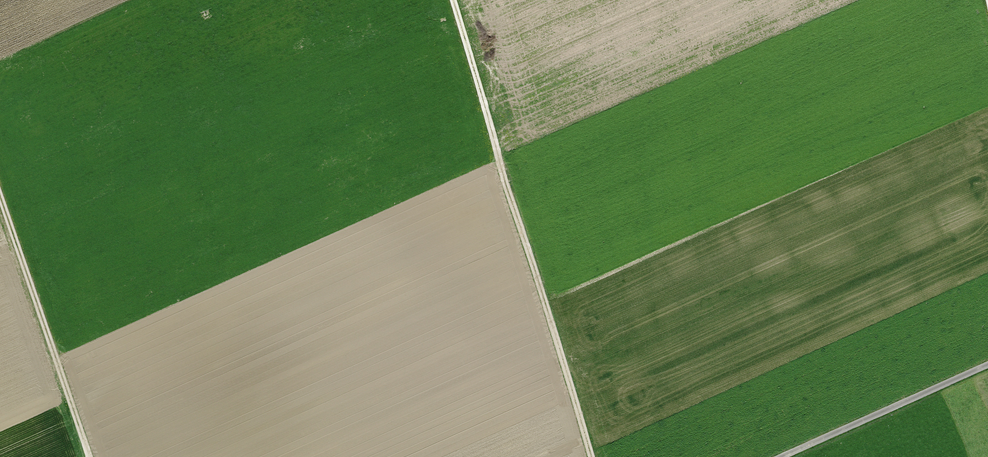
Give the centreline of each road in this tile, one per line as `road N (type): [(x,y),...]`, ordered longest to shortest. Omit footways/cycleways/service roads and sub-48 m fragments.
road 1 (track): [(453,0),(591,456)]
road 2 (track): [(0,194),(90,456)]
road 3 (unclassified): [(783,456),(987,364)]

